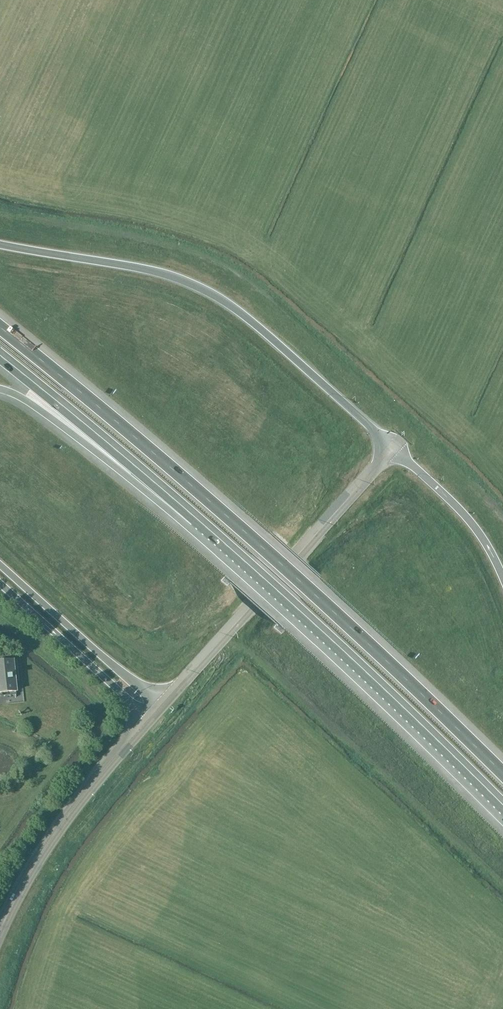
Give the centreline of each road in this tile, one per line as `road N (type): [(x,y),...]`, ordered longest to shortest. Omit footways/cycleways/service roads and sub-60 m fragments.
road 1 (motorway): [(502,774),(263,548),(0,328)]
road 2 (motorway): [(391,449),(275,341),(197,288),(0,245)]
road 3 (motorway): [(196,518),(502,806)]
road 4 (primary): [(161,707),(391,449)]
road 5 (primary): [(0,929),(49,842),(150,719)]
road 6 (motorway): [(0,356),(196,518)]
road 7 (motorway): [(0,389),(196,518)]
road 8 (motorway): [(161,707),(0,565)]
road 9 (motorway): [(0,584),(150,719)]
road 10 (motorway): [(502,578),(467,518),(391,449)]

